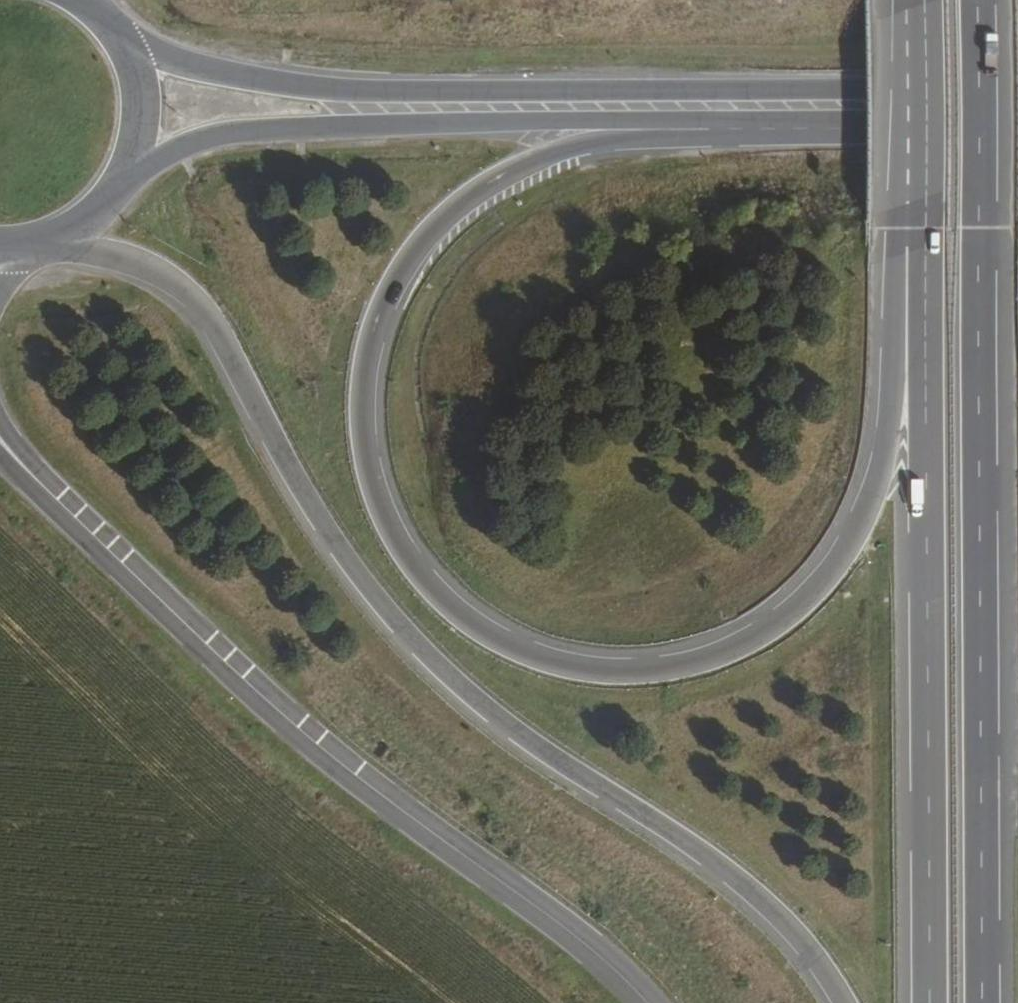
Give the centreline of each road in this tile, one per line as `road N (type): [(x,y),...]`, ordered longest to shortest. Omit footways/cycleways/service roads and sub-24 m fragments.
road 1 (motorway): [(918,239),(893,275),(888,428),(868,497),(840,553),(802,600),(742,641),(669,668),(585,668),(514,645),(441,599),(391,525),(376,488),(363,404),(377,325),(412,257),(463,203),(569,149),(676,129)]
road 2 (motorway): [(54,241),(134,261),(197,305),(314,513),(419,647),(501,723),(764,904),(841,1002)]
road 3 (motorway): [(983,1002),(976,0)]
road 4 (primary): [(1017,91),(332,92),(199,68),(116,34)]
road 5 (tertiary): [(0,441),(280,713),(574,936),(648,1002)]
road 6 (motorway): [(918,239),(927,1002)]
road 7 (primary): [(127,170),(241,131),(507,123),(676,129)]
road 8 (primary): [(676,129),(1017,127)]
road 9 (motorway): [(919,0),(918,239)]
road 10 (primary): [(127,170),(139,100),(116,34)]

